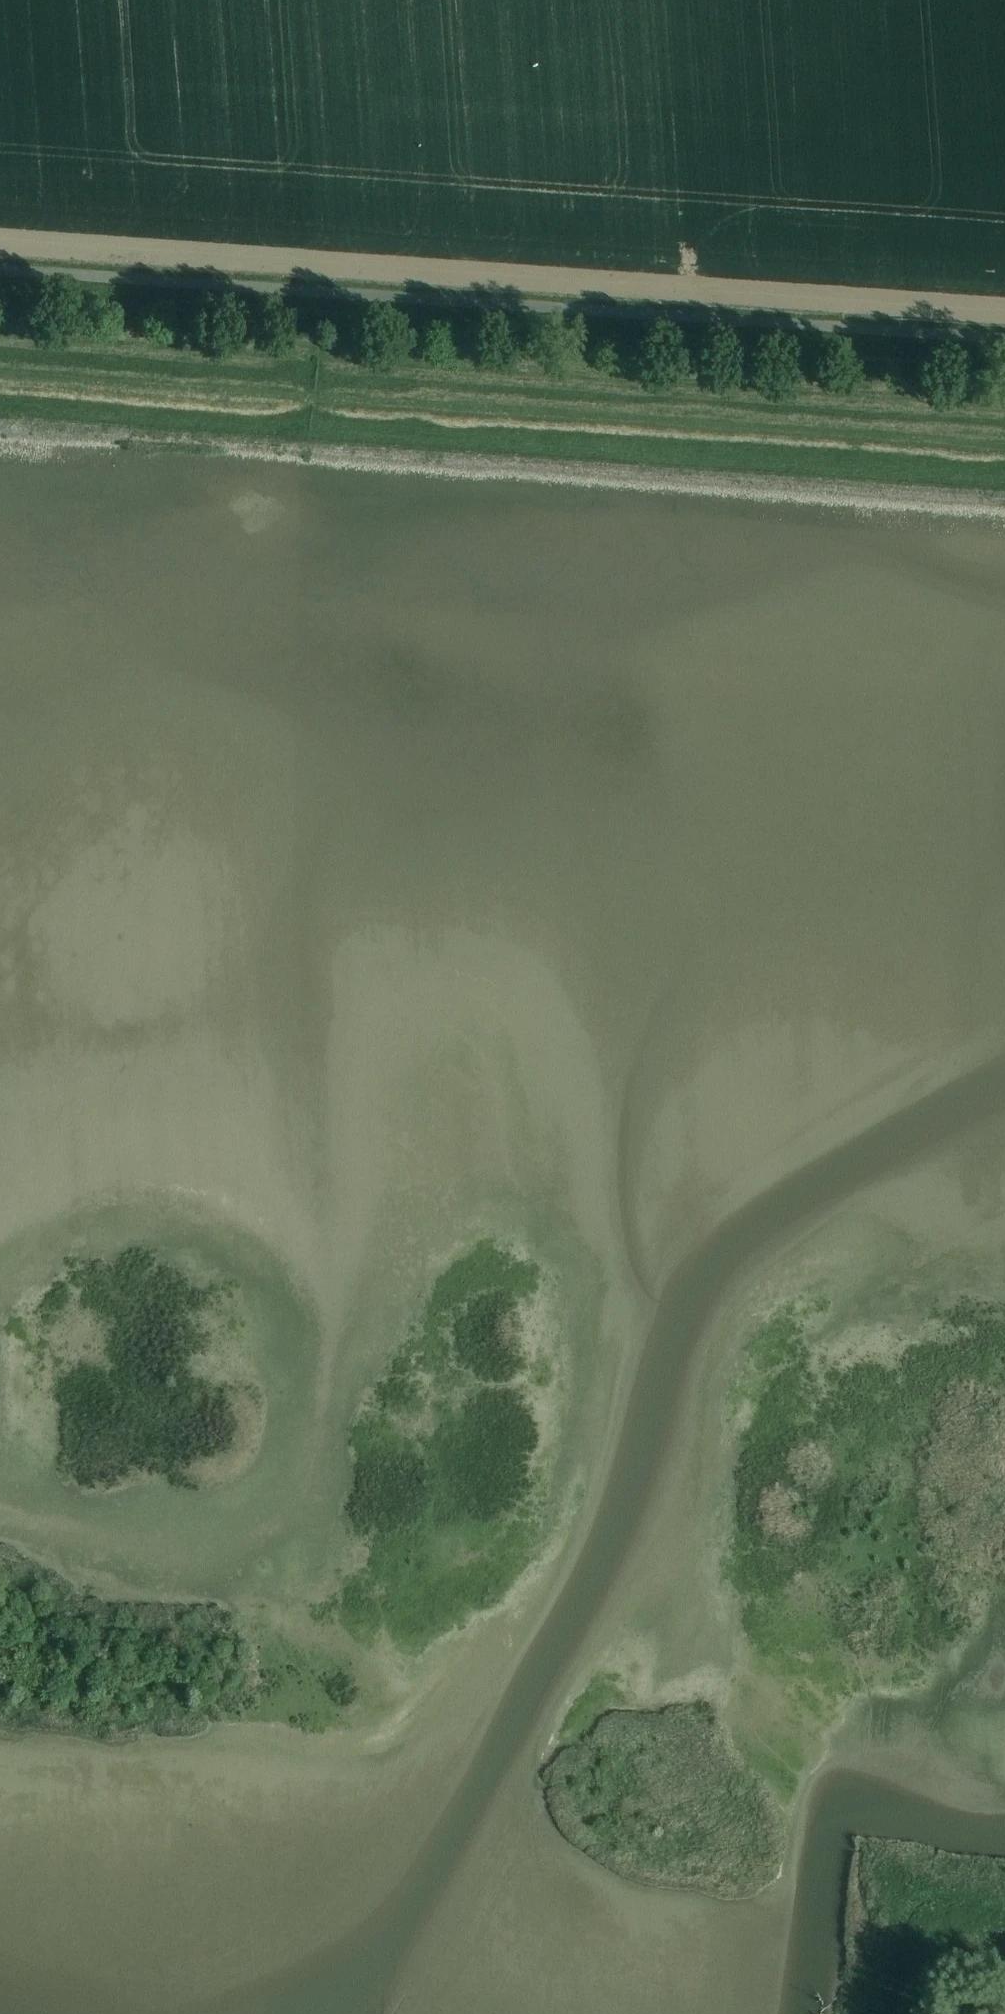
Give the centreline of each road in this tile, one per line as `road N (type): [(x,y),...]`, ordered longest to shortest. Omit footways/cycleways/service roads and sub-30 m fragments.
road 1 (track): [(0,373),(1004,446)]
road 2 (track): [(892,2013),(916,1902),(947,1894),(1004,1908)]

